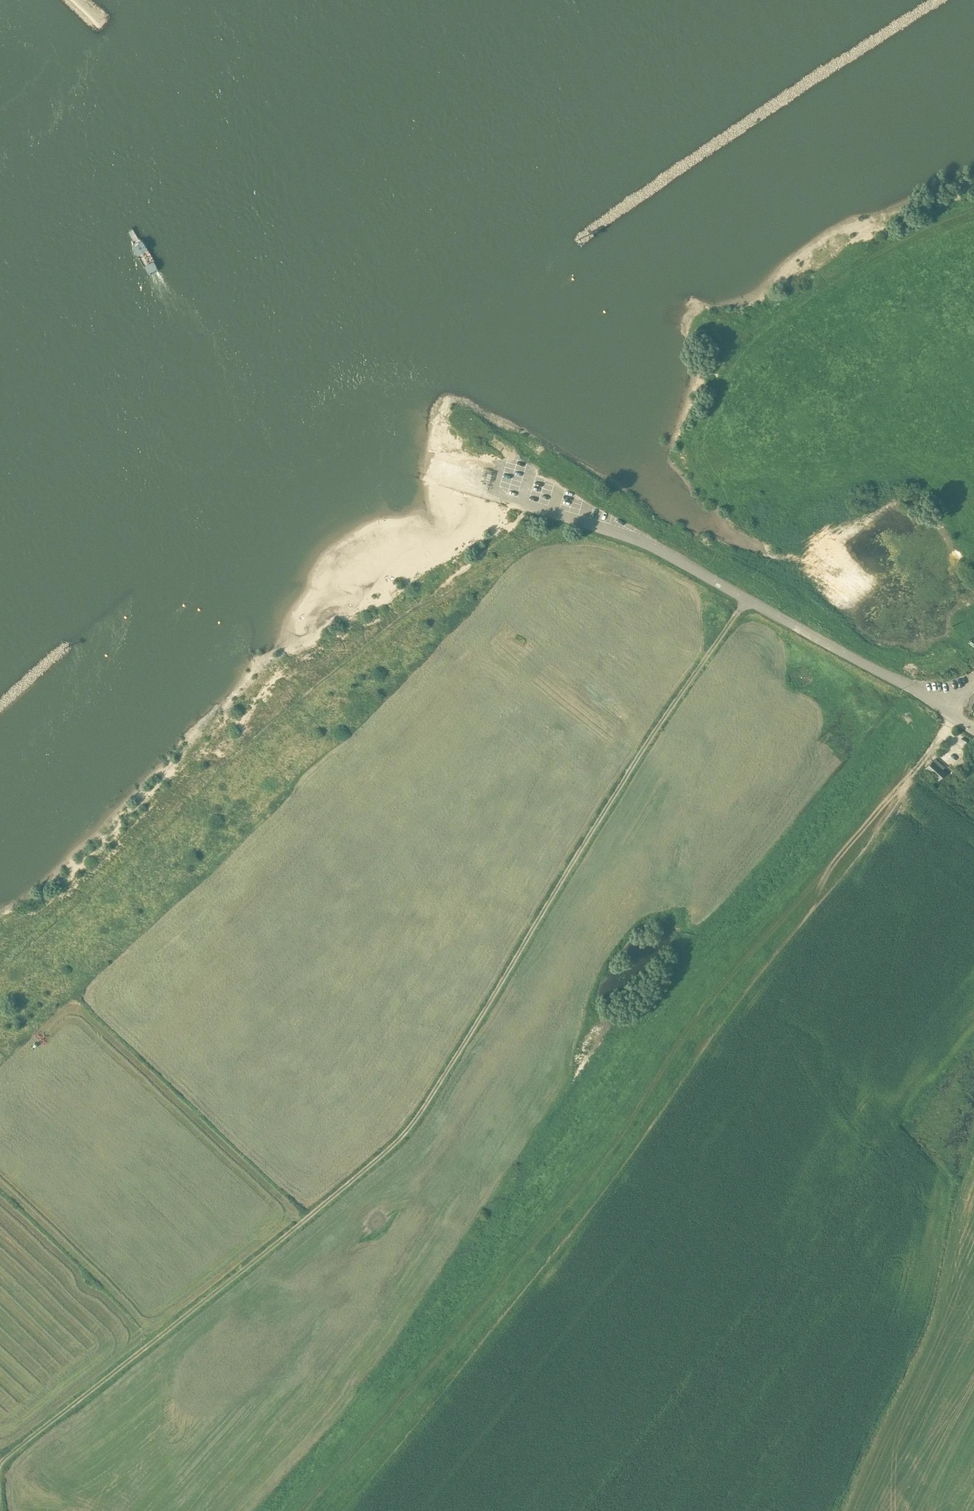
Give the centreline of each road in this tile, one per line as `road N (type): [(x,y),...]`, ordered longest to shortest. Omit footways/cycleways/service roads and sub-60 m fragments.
road 1 (track): [(749,598),(621,781),(402,1133),(0,1468)]
road 2 (track): [(948,714),(931,749),(722,984),(611,1152),(305,1510)]
road 3 (unclassified): [(948,714),(652,547),(423,475)]

